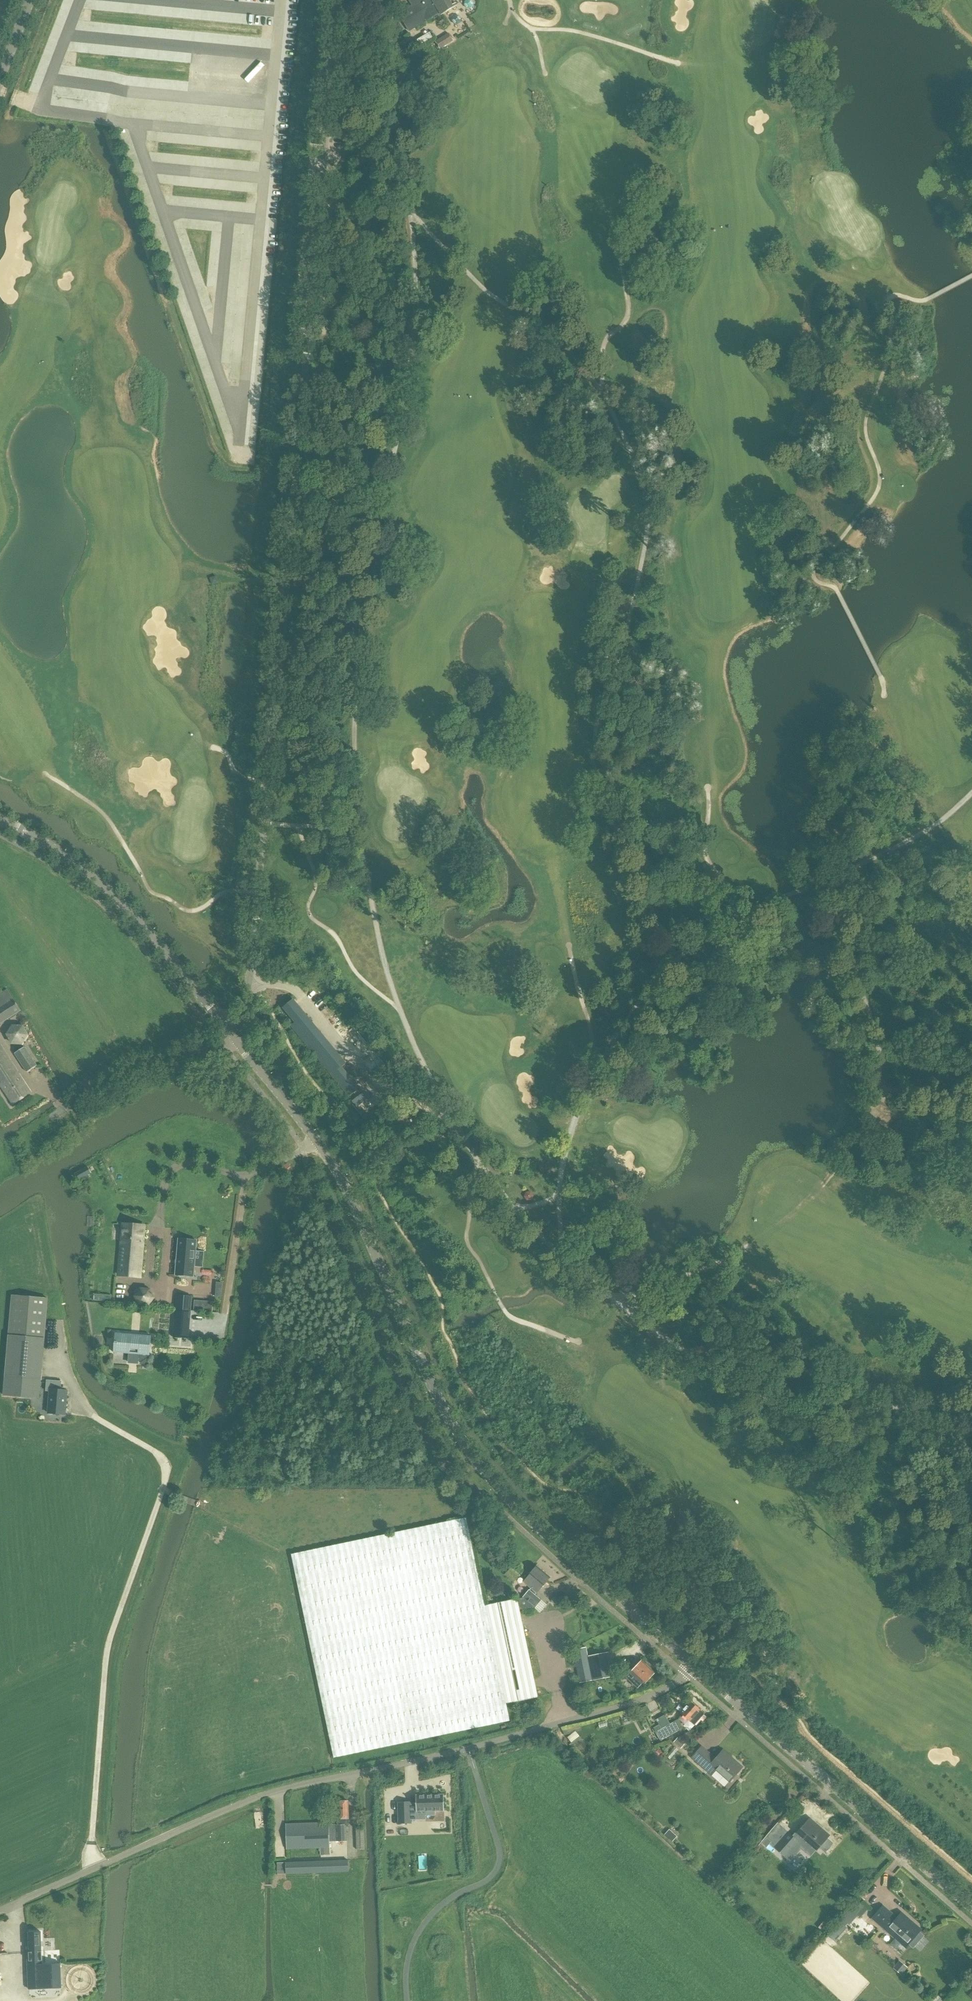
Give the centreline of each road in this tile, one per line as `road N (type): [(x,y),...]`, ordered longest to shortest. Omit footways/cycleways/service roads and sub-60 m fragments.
road 1 (unclassified): [(0,1910),(251,1800),(644,1699),(694,1665)]
road 2 (tertiary): [(694,1665),(550,1542),(469,1453),(438,1404),(347,1189),(318,1142)]
road 3 (tertiary): [(318,1142),(139,924),(94,882),(0,823)]
road 4 (track): [(163,1490),(106,1650),(95,1868)]
road 5 (tertiary): [(971,1907),(694,1665)]
road 6 (track): [(163,1490),(161,1457),(86,1411),(59,1362),(58,1330)]

